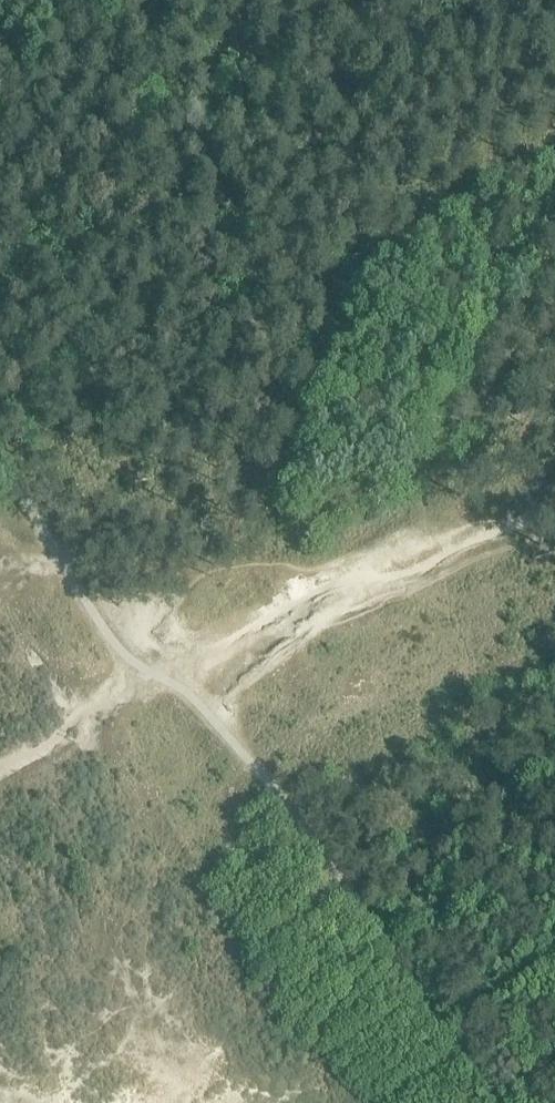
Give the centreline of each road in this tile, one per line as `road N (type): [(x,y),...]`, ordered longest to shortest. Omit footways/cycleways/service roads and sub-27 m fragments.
road 1 (track): [(146,673),(0,765)]

